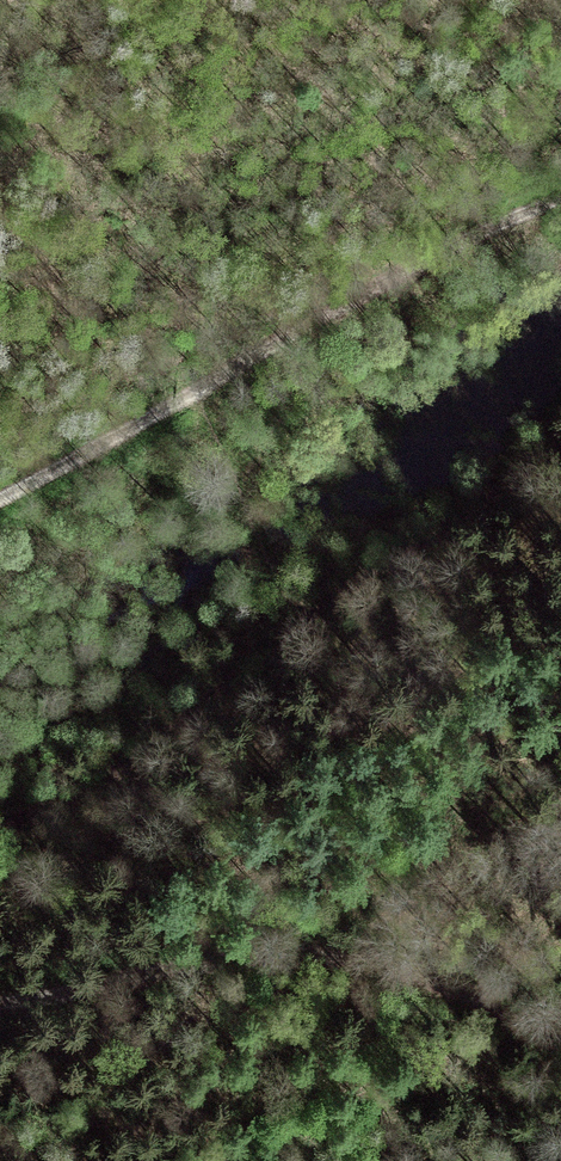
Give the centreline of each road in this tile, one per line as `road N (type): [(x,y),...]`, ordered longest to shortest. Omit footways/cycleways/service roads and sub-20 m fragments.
road 1 (track): [(0,828),(124,769),(258,656),(560,447)]
road 2 (track): [(0,501),(466,236),(560,198)]
road 3 (track): [(0,1002),(255,952),(315,950),(440,979),(560,1031)]

